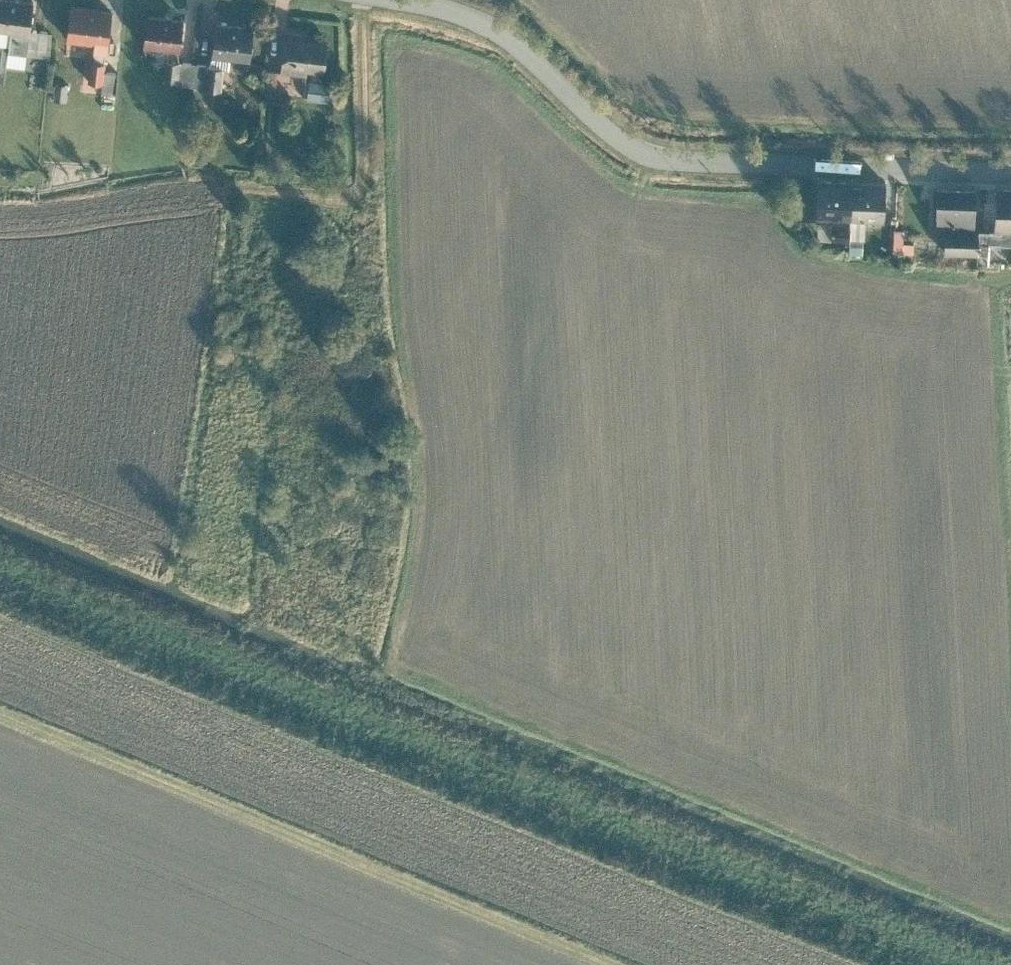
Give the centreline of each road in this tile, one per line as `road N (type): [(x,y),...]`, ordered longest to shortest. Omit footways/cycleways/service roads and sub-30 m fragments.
road 1 (residential): [(1010,178),(607,154),(484,45),(442,21),(364,0)]
road 2 (track): [(0,718),(309,843)]

